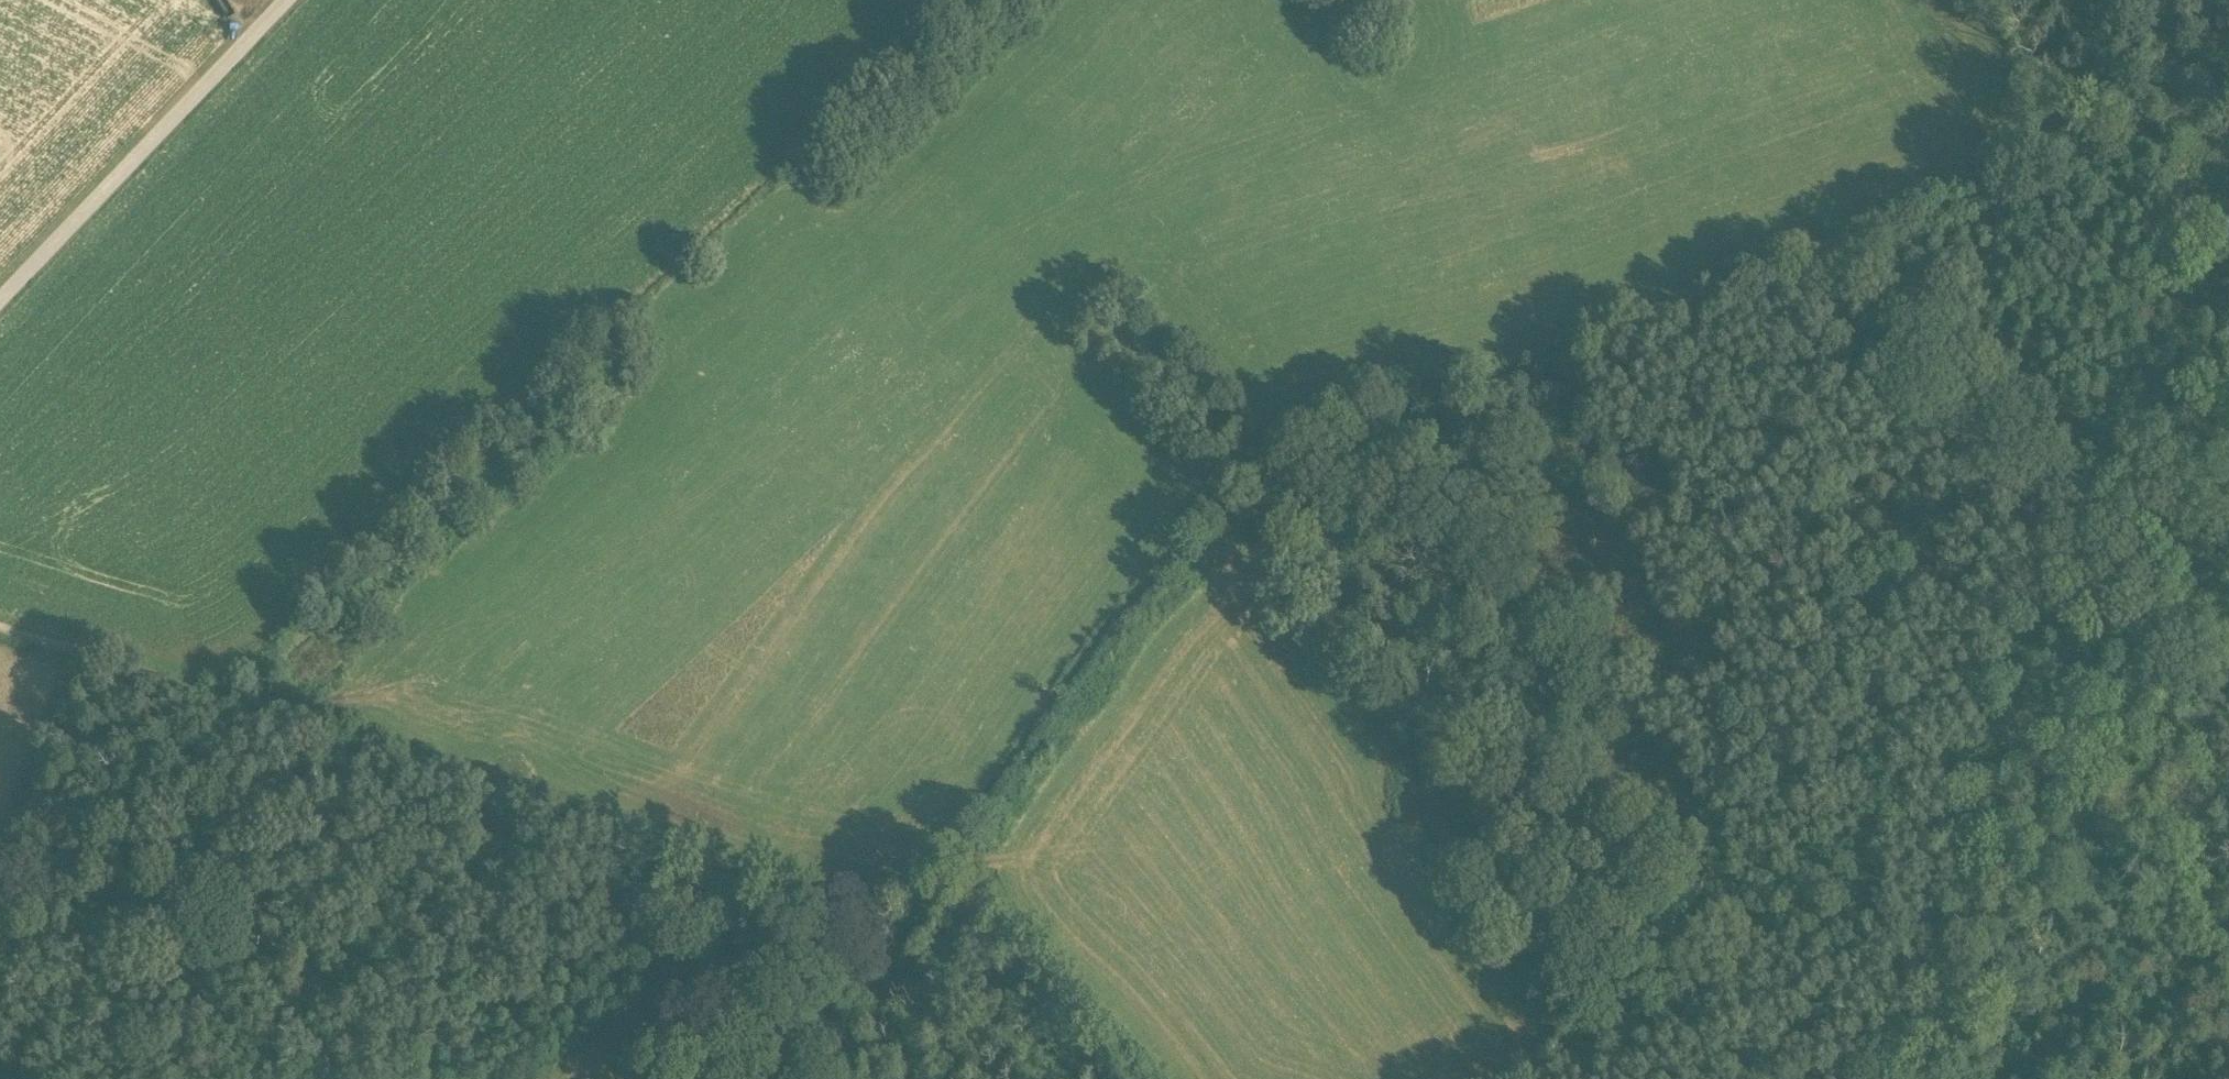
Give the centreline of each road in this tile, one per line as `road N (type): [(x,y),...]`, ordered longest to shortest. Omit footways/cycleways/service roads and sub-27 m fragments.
road 1 (track): [(1257,469),(1178,537),(944,847),(895,902),(882,906),(843,908),(775,887),(0,626)]
road 2 (unclassified): [(0,304),(292,0)]

